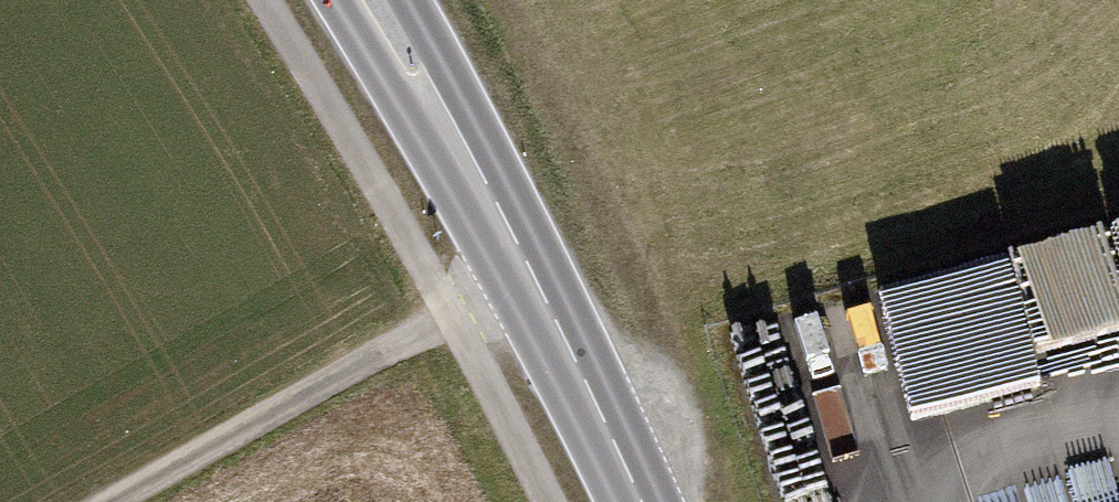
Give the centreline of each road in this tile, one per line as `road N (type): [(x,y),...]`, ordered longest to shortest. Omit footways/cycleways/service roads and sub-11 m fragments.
road 1 (primary): [(642,501),(531,271),(371,0)]
road 2 (track): [(679,501),(657,335),(502,0)]
road 3 (track): [(114,501),(531,271)]

